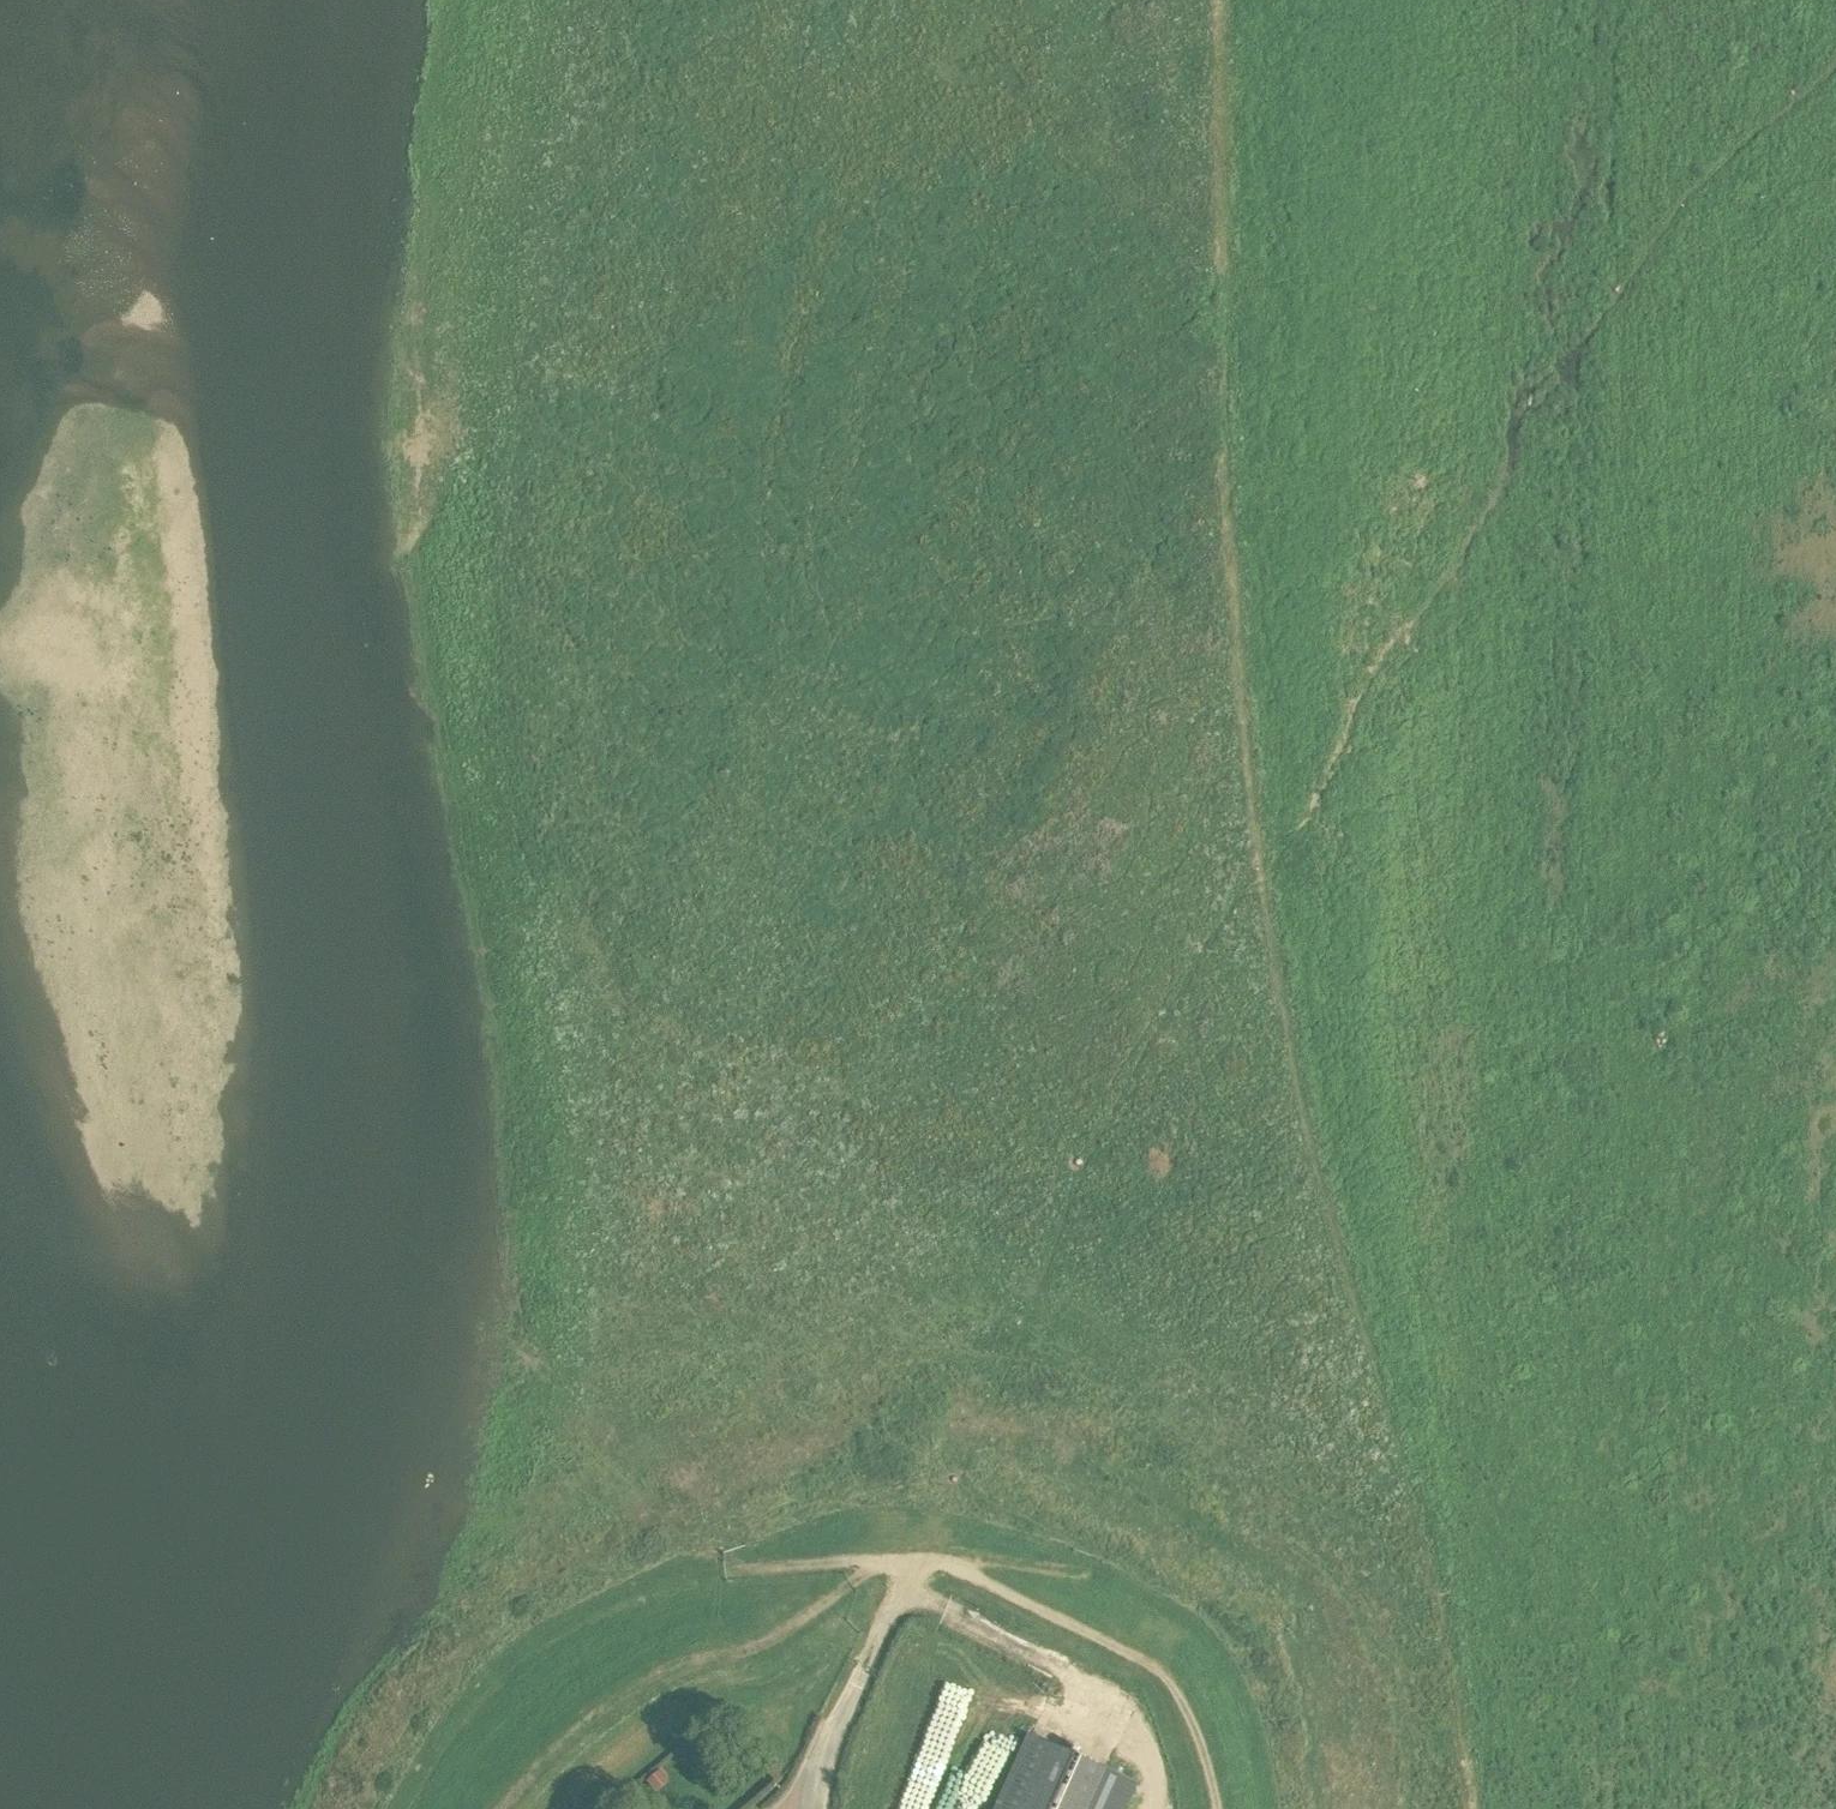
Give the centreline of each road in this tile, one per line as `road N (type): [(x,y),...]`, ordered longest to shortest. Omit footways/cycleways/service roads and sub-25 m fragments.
road 1 (track): [(1216,1808),(1188,1714),(1155,1666),(935,1561),(880,1566)]
road 2 (track): [(880,1566),(753,1646),(677,1667),(604,1708),(503,1808)]
road 3 (track): [(901,1589),(1083,1681),(1120,1723),(1157,1786),(1146,1808)]
road 4 (track): [(880,1566),(729,1572)]
road 5 (unclassified): [(809,1808),(855,1684)]

